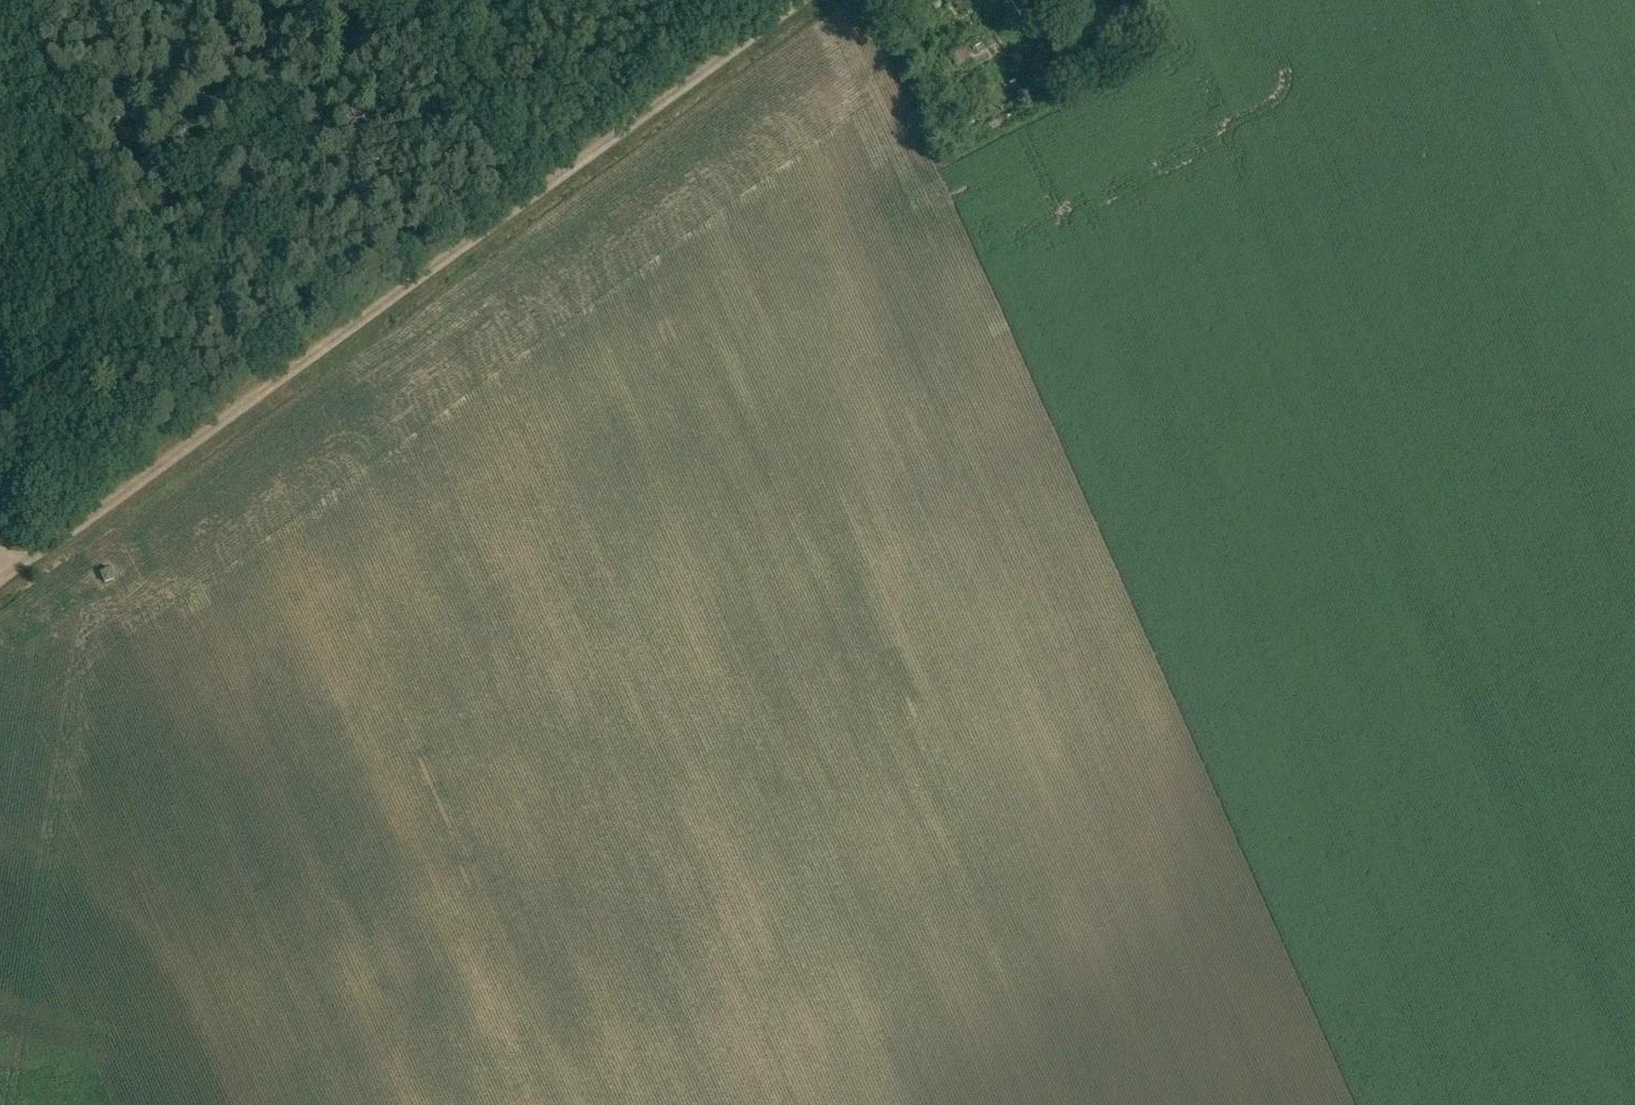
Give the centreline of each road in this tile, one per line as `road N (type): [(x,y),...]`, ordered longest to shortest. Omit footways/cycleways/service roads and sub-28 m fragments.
road 1 (unclassified): [(0,578),(796,0)]

